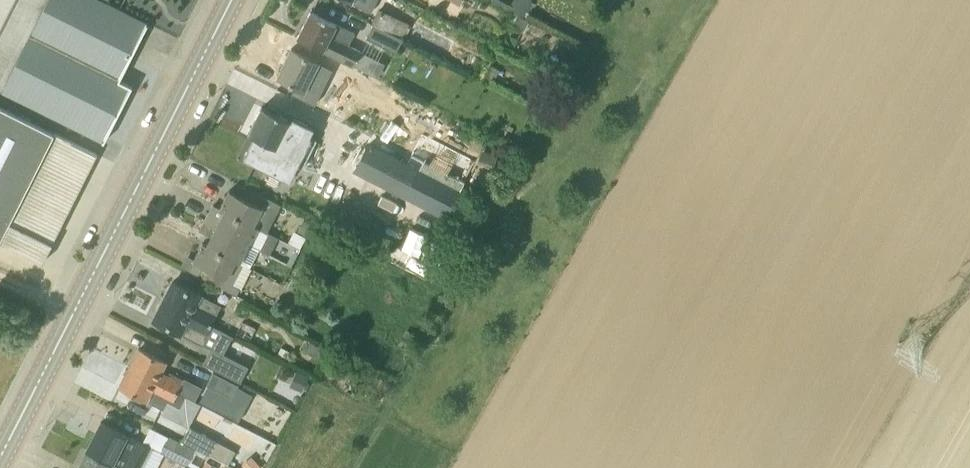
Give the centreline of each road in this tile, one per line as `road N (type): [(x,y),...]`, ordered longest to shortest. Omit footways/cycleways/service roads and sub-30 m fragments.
road 1 (primary): [(0,455),(232,0)]

